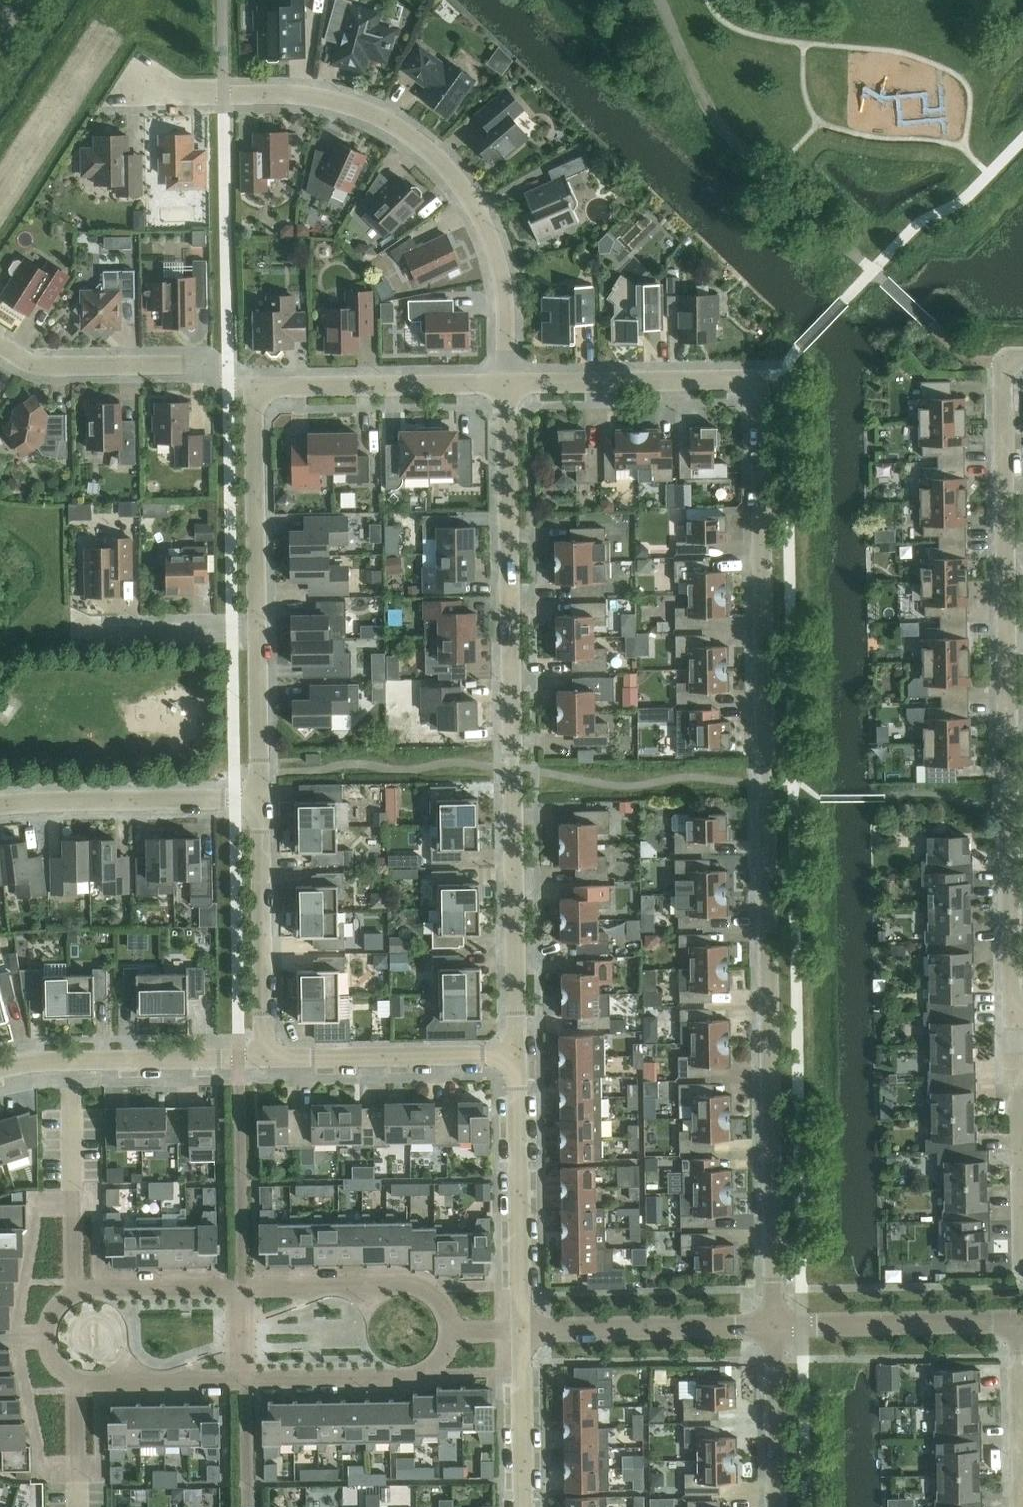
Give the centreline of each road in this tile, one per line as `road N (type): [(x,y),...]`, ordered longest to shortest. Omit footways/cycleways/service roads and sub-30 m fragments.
road 1 (residential): [(775,1330),(759,378),(505,387)]
road 2 (residential): [(1012,1020),(1005,361),(1022,356)]
road 3 (residential): [(519,1058),(505,387)]
road 4 (residential): [(505,387),(504,293),(491,242),(464,189),(420,143),(371,114),(303,98),(173,96),(149,79)]
road 5 (residential): [(79,1291),(428,1289),(454,1310),(461,1336)]
road 6 (residential): [(461,1336),(432,1377),(77,1385)]
road 7 (residential): [(524,1335),(519,1058)]
road 8 (residential): [(254,393),(228,368),(59,369),(0,347)]
road 9 (residential): [(1022,1280),(1012,1020)]
road 10 (residential): [(0,805),(260,799)]
road 11 (residential): [(265,1058),(260,799)]
road 12 (residential): [(519,1058),(265,1058)]
road 13 (residential): [(505,387),(254,393)]
road 14 (residential): [(524,1335),(775,1330)]
road 15 (residential): [(775,1330),(1018,1325)]
road 16 (residential): [(258,633),(254,393)]
road 17 (residential): [(79,1291),(72,1060)]
road 18 (residential): [(265,1058),(72,1060)]
road 19 (residential): [(1018,1325),(1022,1506)]
road 20 (residential): [(777,1506),(775,1330)]
road 21 (residential): [(84,633),(258,633)]
road 22 (residential): [(524,1506),(524,1335)]
road 23 (residential): [(260,799),(258,633)]
road 24 (residential): [(80,1506),(77,1385)]

